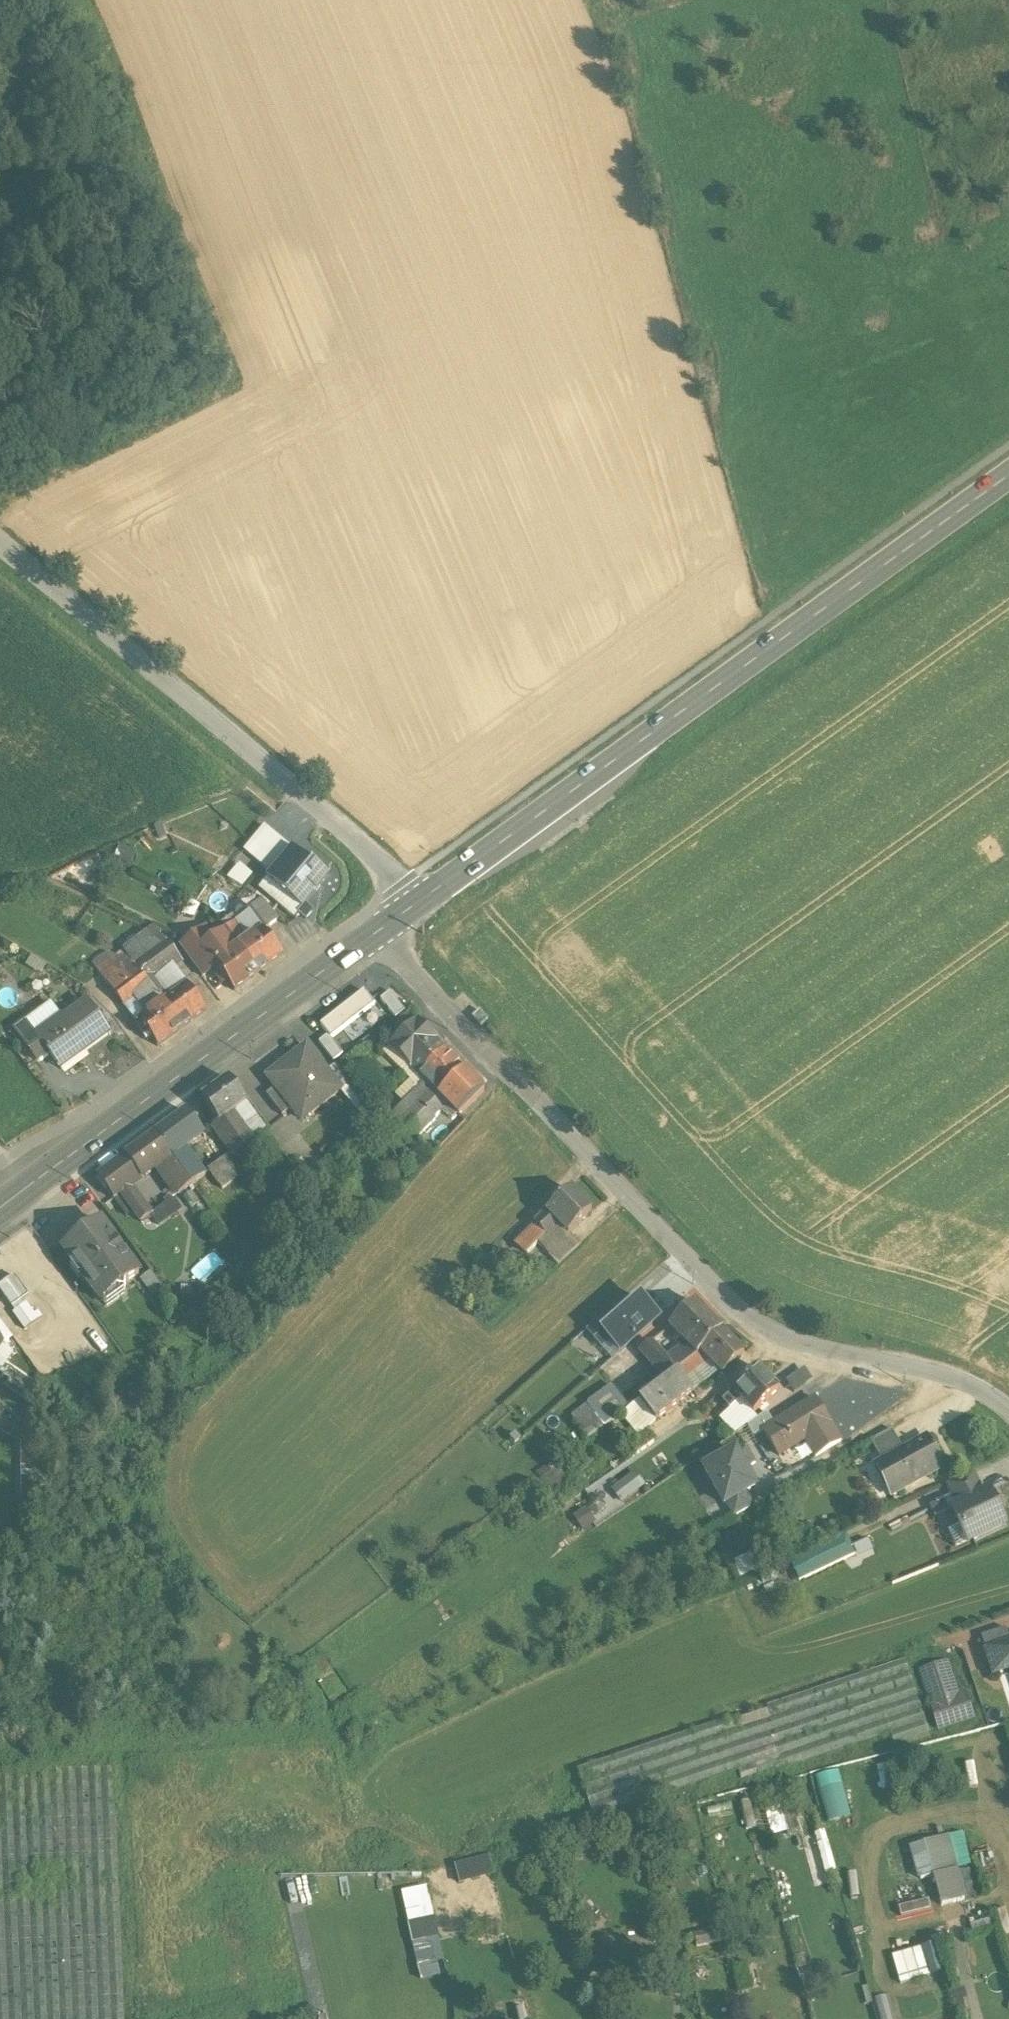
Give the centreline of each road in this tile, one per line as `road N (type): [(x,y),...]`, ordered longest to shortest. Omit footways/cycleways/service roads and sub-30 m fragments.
road 1 (unclassified): [(375,933),(731,1302),(778,1335),(948,1376),(1008,1410)]
road 2 (primary): [(419,902),(1008,477)]
road 3 (unclassified): [(0,543),(369,851),(419,902)]
road 4 (primary): [(0,1208),(375,933)]

